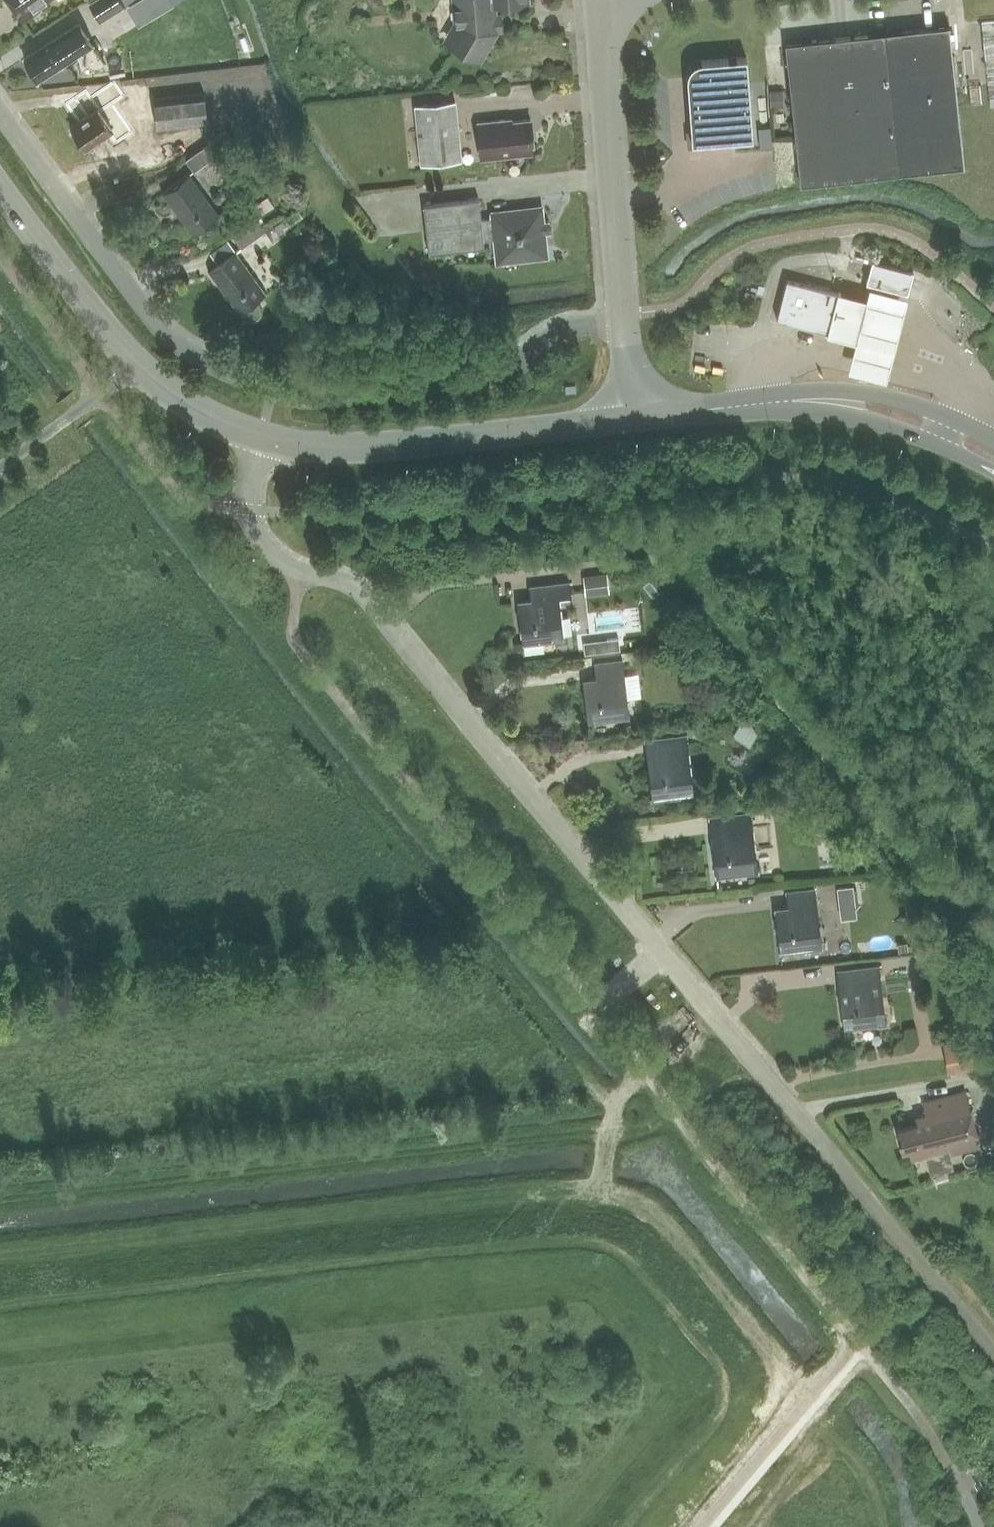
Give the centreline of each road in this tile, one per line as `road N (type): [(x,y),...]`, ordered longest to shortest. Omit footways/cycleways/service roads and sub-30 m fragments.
road 1 (residential): [(623,325),(559,331),(477,379),(303,393),(224,374),(166,336),(0,113)]
road 2 (unclassified): [(662,953),(363,594),(299,572),(266,548),(252,511),(262,438)]
road 3 (unclassified): [(993,1349),(662,953)]
road 4 (secondary): [(262,438),(373,450),(635,419)]
road 5 (secondary): [(0,184),(135,366),(183,403),(262,438)]
road 6 (unclassified): [(623,325),(599,0)]
road 7 (secondary): [(993,441),(925,409),(868,394),(794,393),(750,406)]
road 8 (secondary): [(750,406),(866,422),(993,473)]

